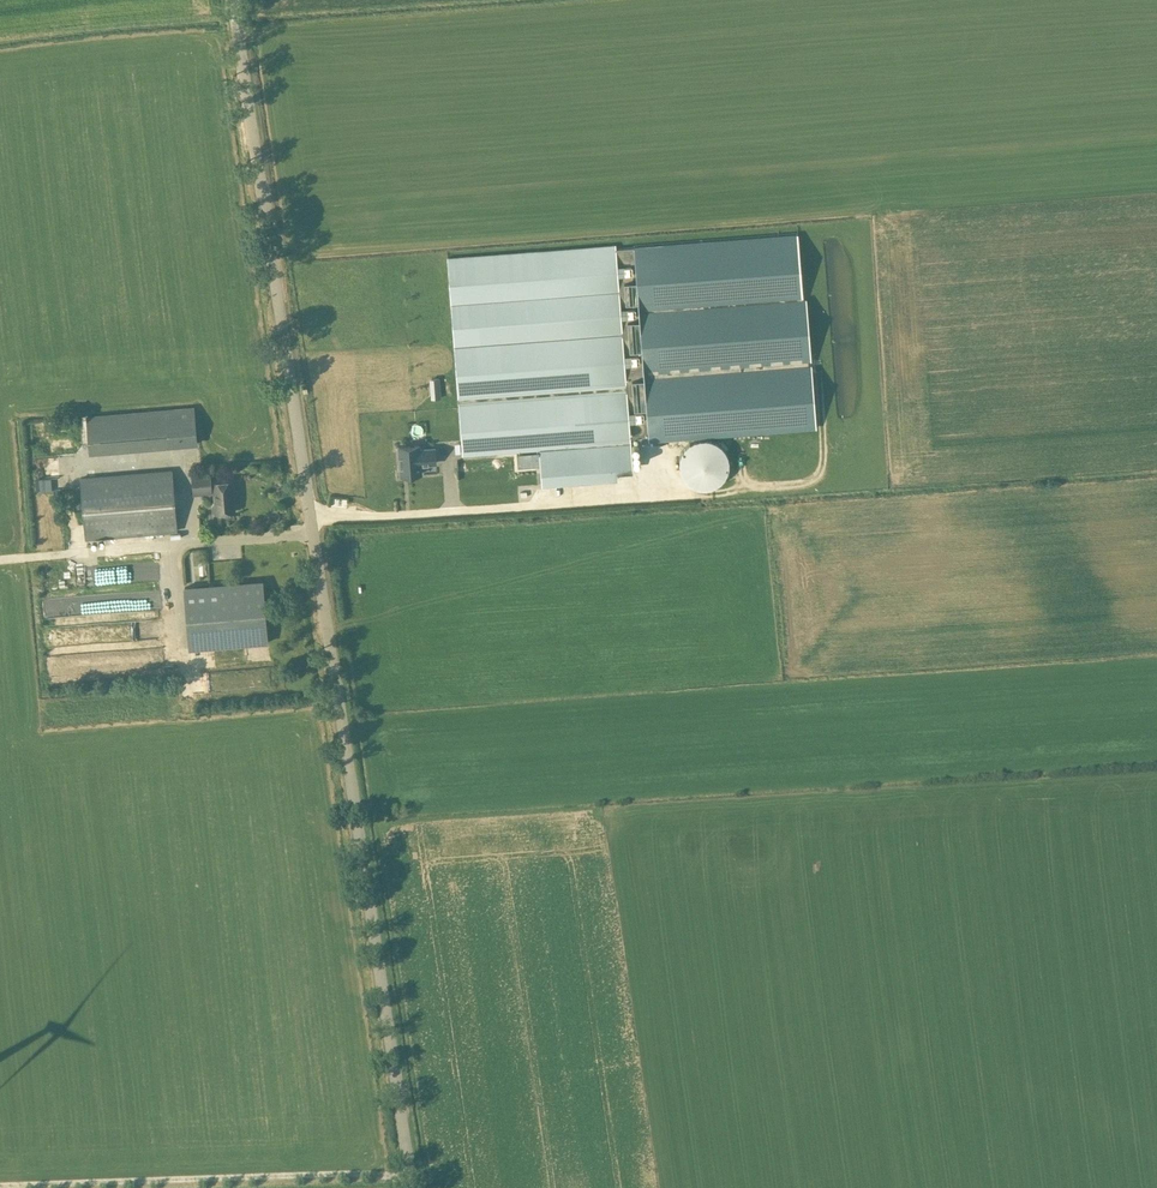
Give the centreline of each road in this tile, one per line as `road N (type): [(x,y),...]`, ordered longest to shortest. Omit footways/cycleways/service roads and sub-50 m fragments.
road 1 (tertiary): [(411,1187),(233,0)]

